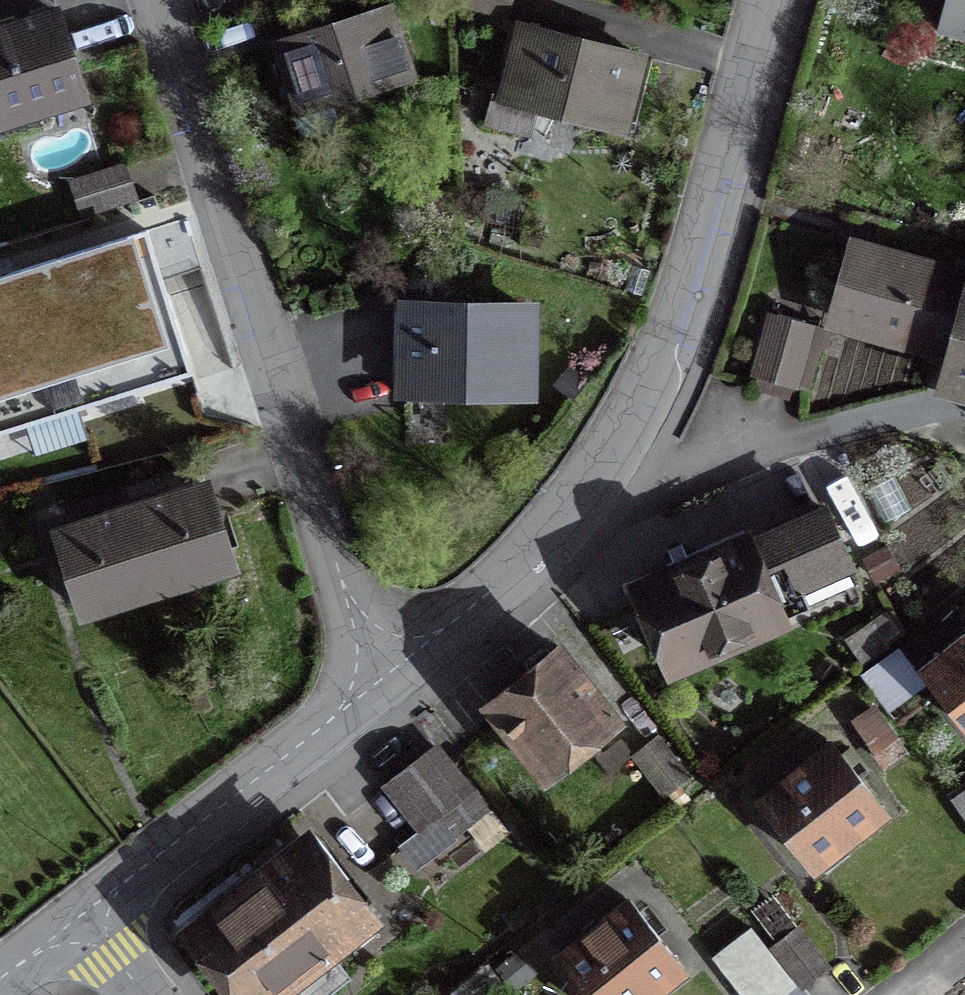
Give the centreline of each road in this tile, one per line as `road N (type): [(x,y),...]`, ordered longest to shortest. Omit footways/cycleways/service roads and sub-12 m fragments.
road 1 (residential): [(382,695),(504,586),(586,496),(653,386),(712,237),(771,0)]
road 2 (residential): [(157,0),(382,695)]
road 3 (residential): [(89,920),(382,695)]

